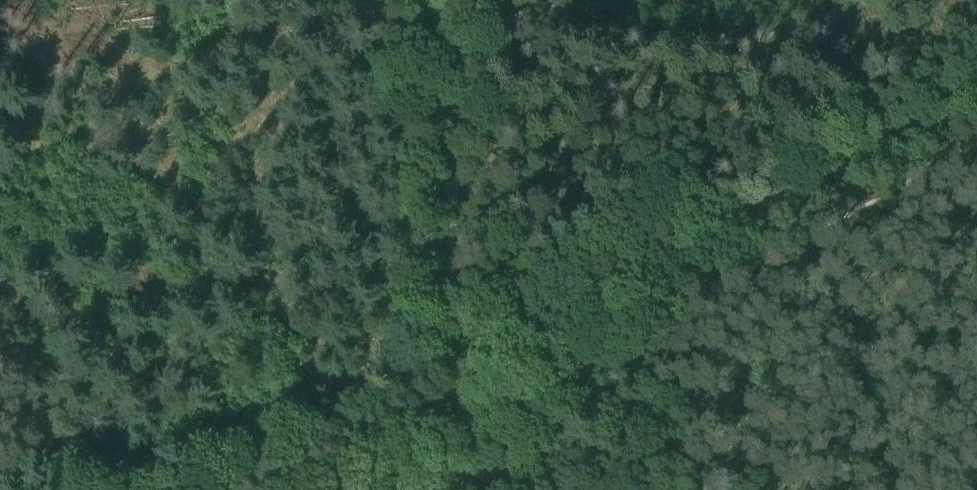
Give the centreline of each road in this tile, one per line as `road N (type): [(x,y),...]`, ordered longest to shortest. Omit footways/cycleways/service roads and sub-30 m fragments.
road 1 (track): [(305,489),(594,304),(976,97)]
road 2 (track): [(440,0),(466,390),(488,489)]

